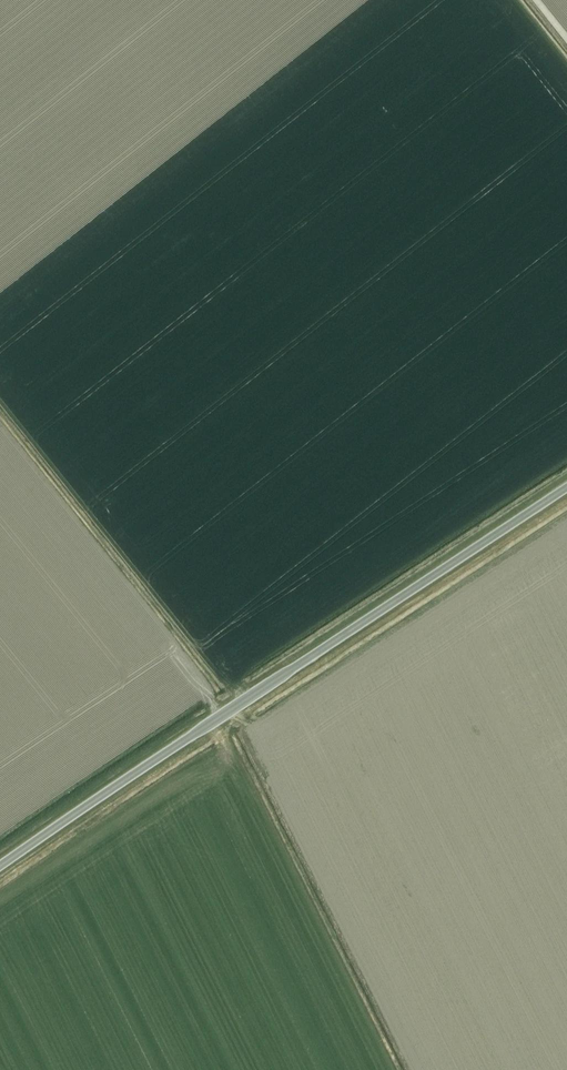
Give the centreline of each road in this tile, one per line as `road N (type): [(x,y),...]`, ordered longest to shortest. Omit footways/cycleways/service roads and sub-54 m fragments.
road 1 (unclassified): [(566,487),(0,864)]

